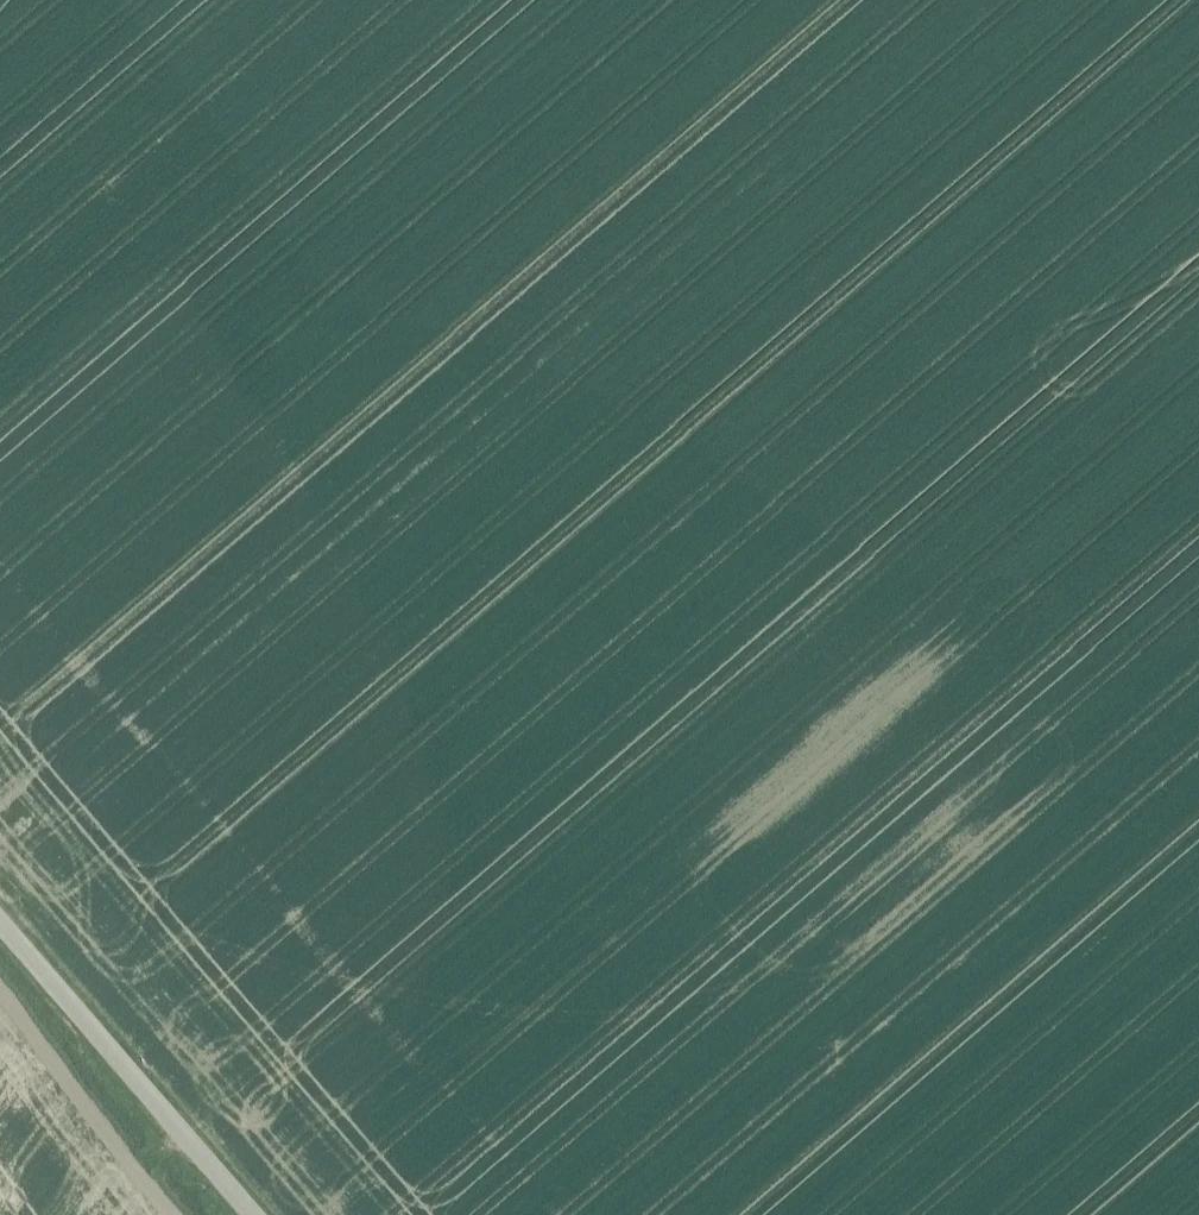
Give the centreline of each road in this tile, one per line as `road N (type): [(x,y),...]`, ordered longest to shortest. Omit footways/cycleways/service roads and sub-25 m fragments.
road 1 (unclassified): [(254,1214),(0,921)]

